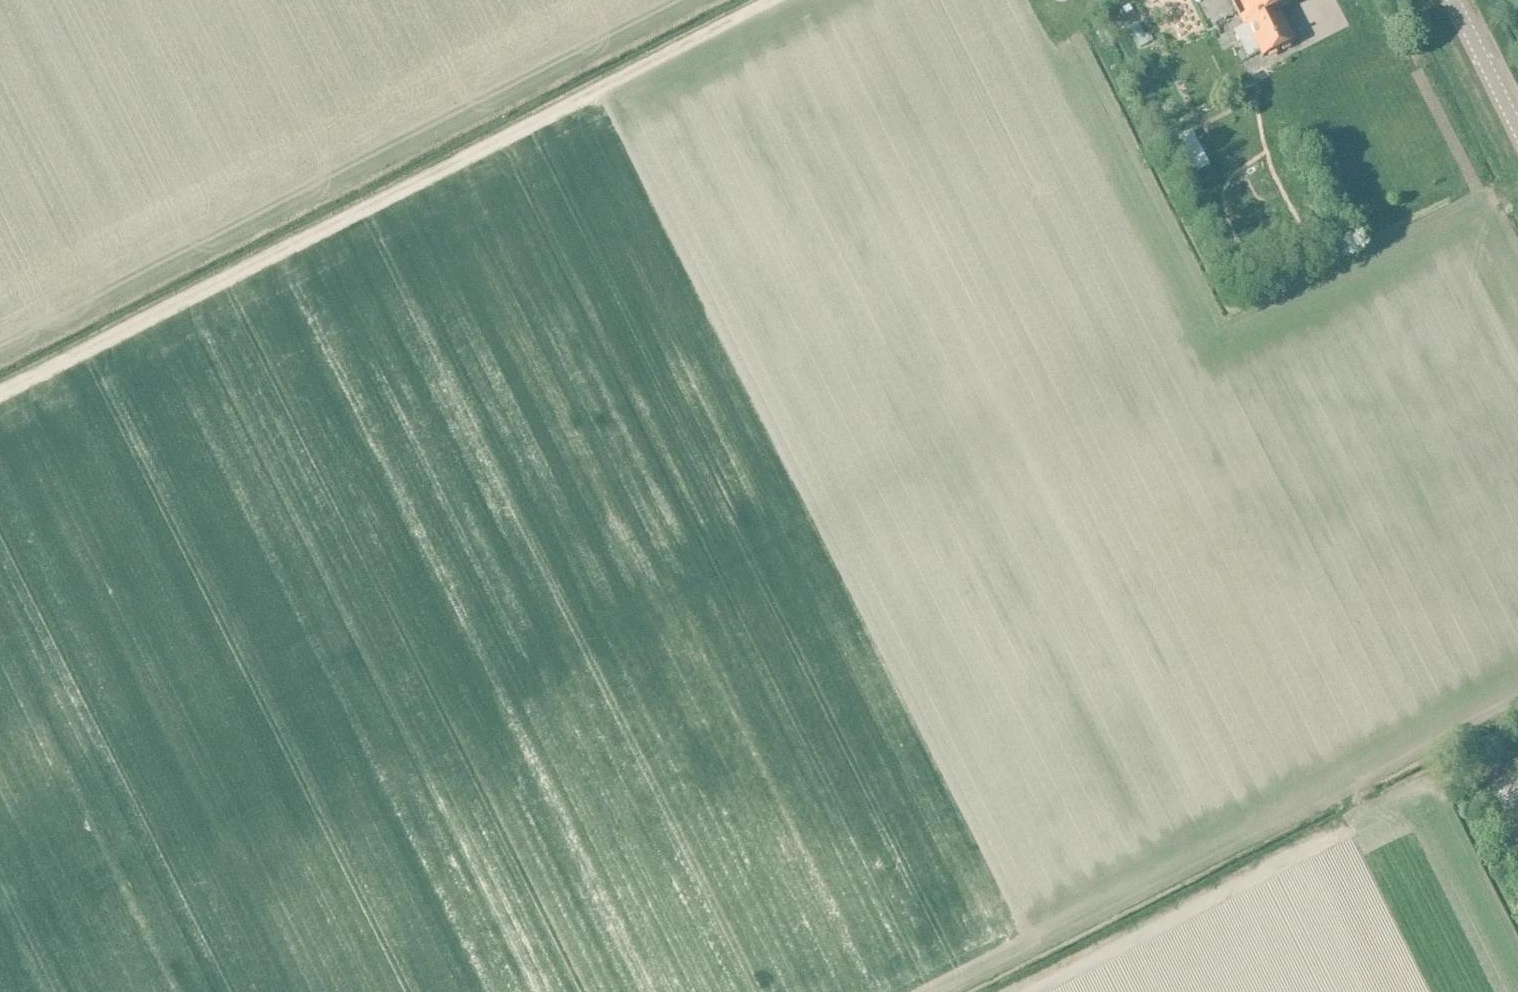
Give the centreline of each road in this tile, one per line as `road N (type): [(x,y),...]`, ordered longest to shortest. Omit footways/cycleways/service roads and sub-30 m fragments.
road 1 (tertiary): [(1517,132),(1452,0)]

